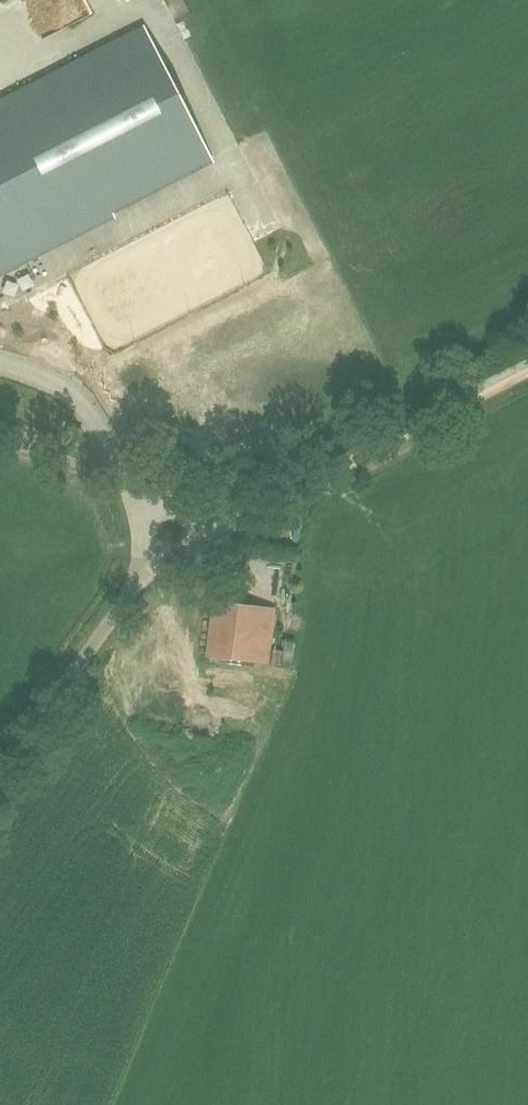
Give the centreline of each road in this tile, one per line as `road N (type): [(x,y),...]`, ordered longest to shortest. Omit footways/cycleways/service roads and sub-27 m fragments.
road 1 (track): [(137,578),(527,378)]
road 2 (unclassified): [(0,773),(143,562)]

